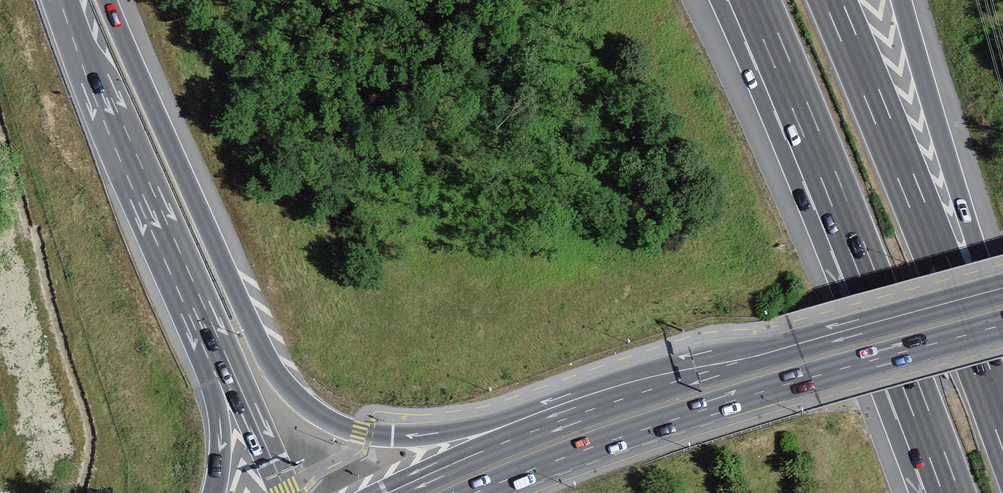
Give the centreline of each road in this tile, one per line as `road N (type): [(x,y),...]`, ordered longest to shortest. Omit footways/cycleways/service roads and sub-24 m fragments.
road 1 (motorway): [(521,436),(359,433),(304,405),(263,351),(107,0)]
road 2 (secondary): [(475,492),(705,409),(1002,325)]
road 3 (motorway): [(757,2),(951,492)]
road 4 (secondary): [(1002,288),(679,380),(521,436)]
road 5 (motorway): [(1002,427),(833,0)]
road 6 (motorway): [(60,0),(222,367)]
road 7 (motorway): [(1002,348),(902,0)]
road 8 (secondary): [(521,436),(388,492)]
road 9 (motorway): [(222,367),(286,492)]
road 10 (motorway): [(222,367),(214,492)]

